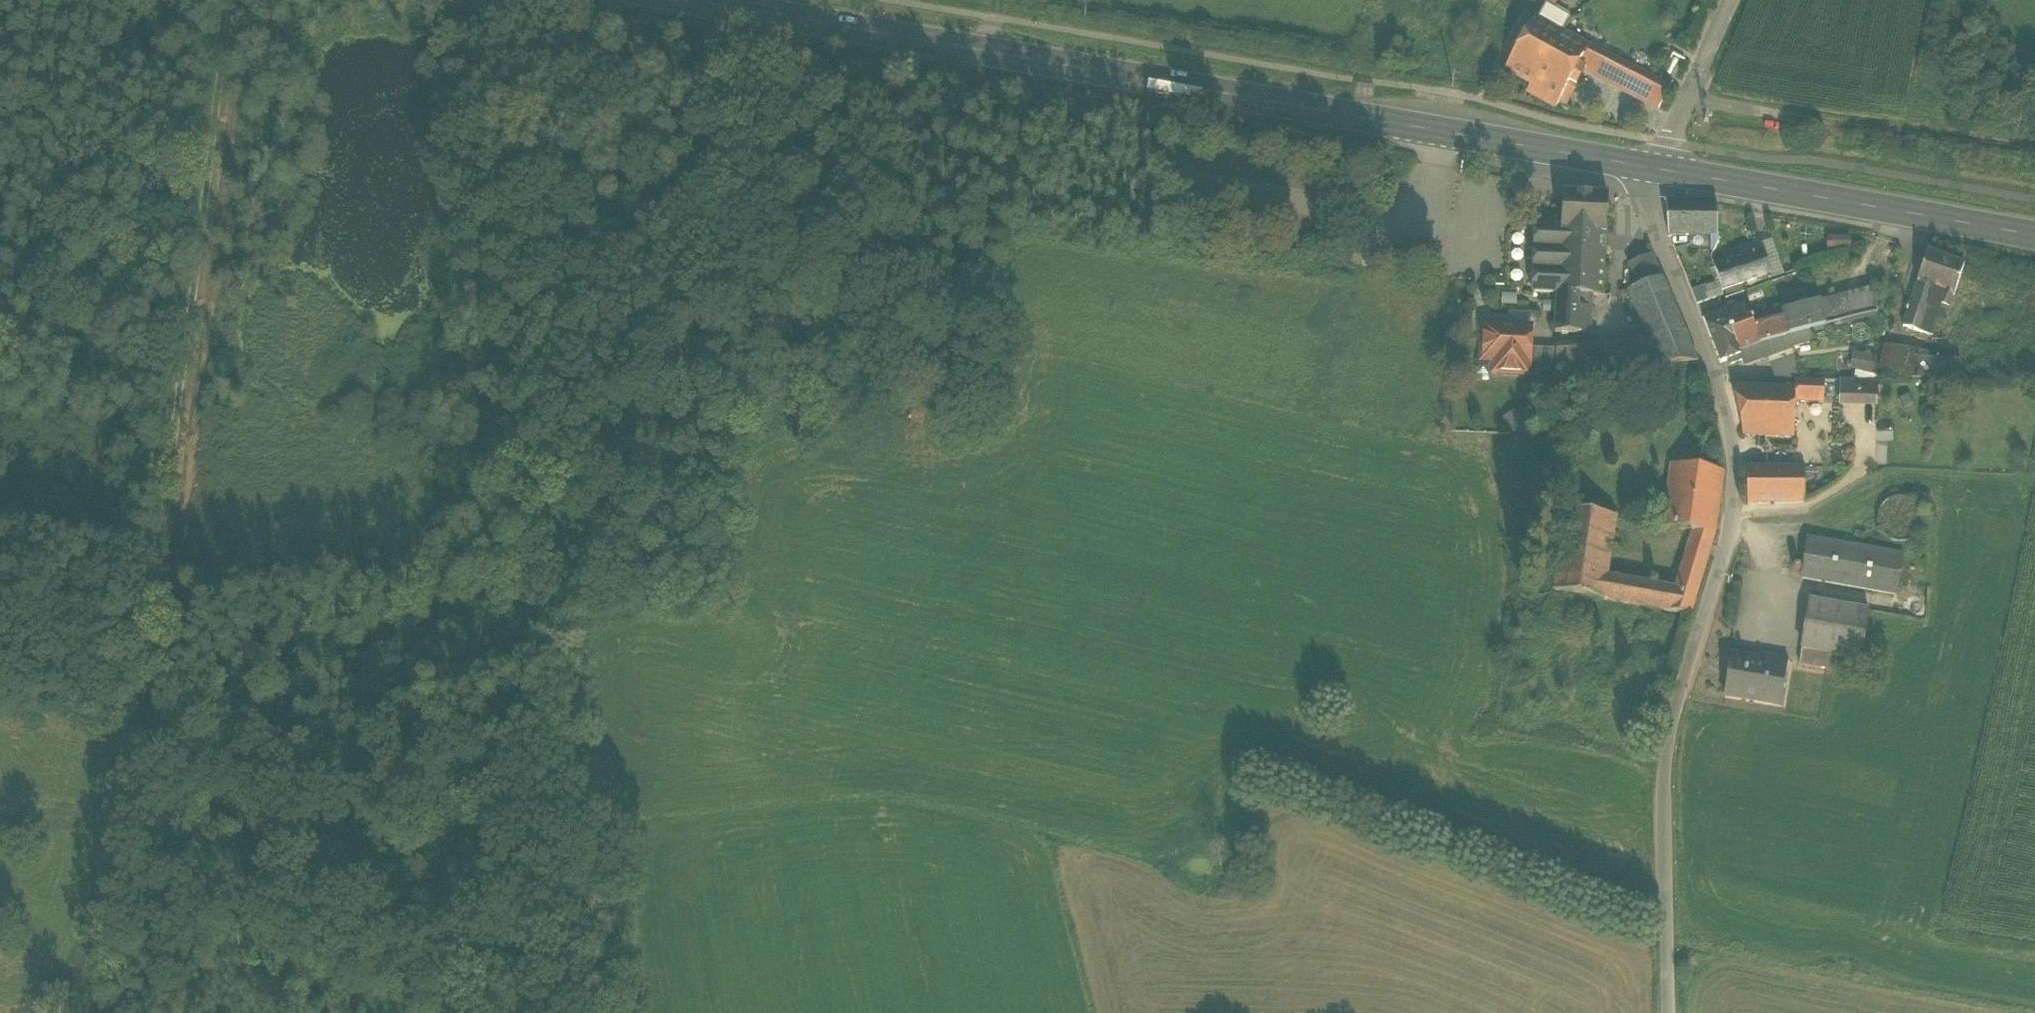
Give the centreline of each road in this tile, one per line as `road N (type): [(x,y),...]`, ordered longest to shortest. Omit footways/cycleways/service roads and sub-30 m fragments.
road 1 (track): [(94,1012),(229,0)]
road 2 (secondary): [(1653,167),(680,0)]
road 3 (unclassified): [(1653,167),(1643,203),(1721,386),(1736,469),(1728,539),(1677,695),(1664,767),(1668,1012)]
road 4 (secondary): [(2034,234),(1653,167)]
road 5 (track): [(494,0),(526,376)]
road 6 (track): [(1686,97),(2034,150)]
road 7 (residential): [(1732,0),(1665,142)]

